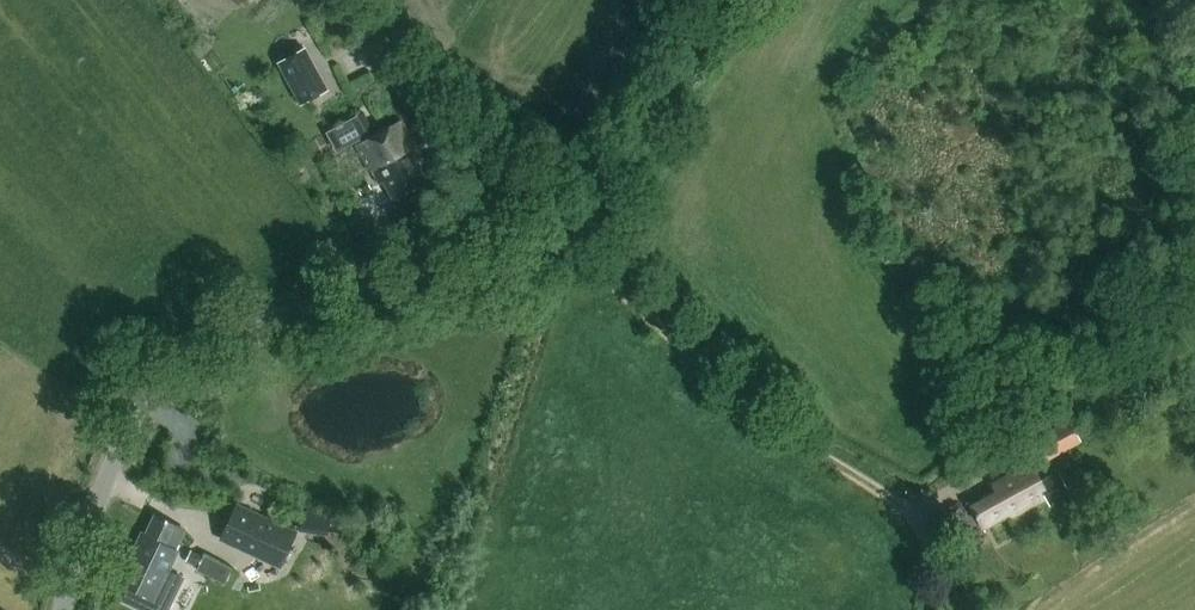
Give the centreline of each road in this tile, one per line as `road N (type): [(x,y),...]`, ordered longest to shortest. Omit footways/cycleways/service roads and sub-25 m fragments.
road 1 (unclassified): [(61,609),(105,472),(167,372),(208,340),(255,320),(465,268),(547,236),(617,173),(719,0)]
road 2 (track): [(350,0),(420,80),(568,220),(589,257),(899,492),(932,529),(964,609)]

